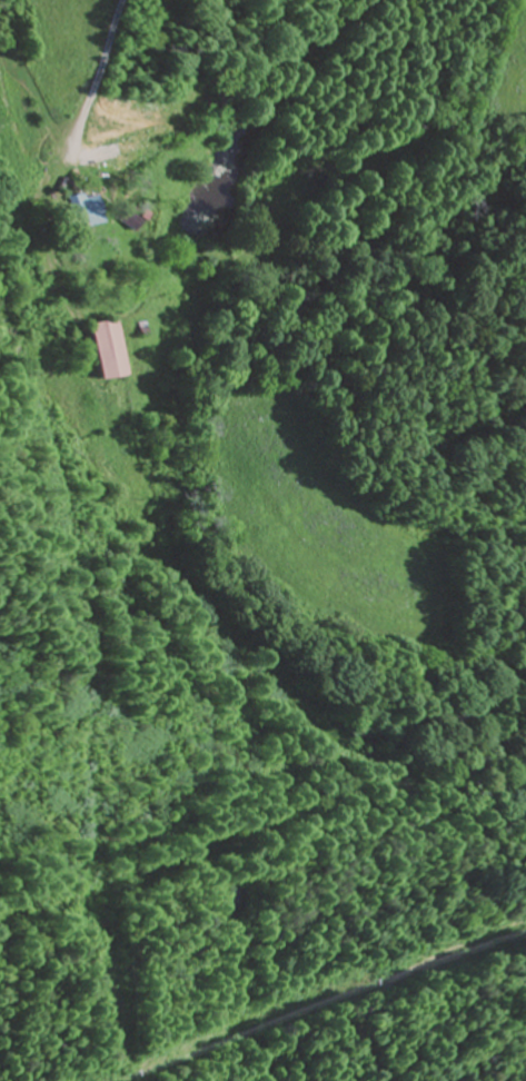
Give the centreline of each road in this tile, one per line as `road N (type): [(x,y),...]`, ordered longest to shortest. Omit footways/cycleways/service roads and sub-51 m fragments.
road 1 (residential): [(133,0),(71,166)]

